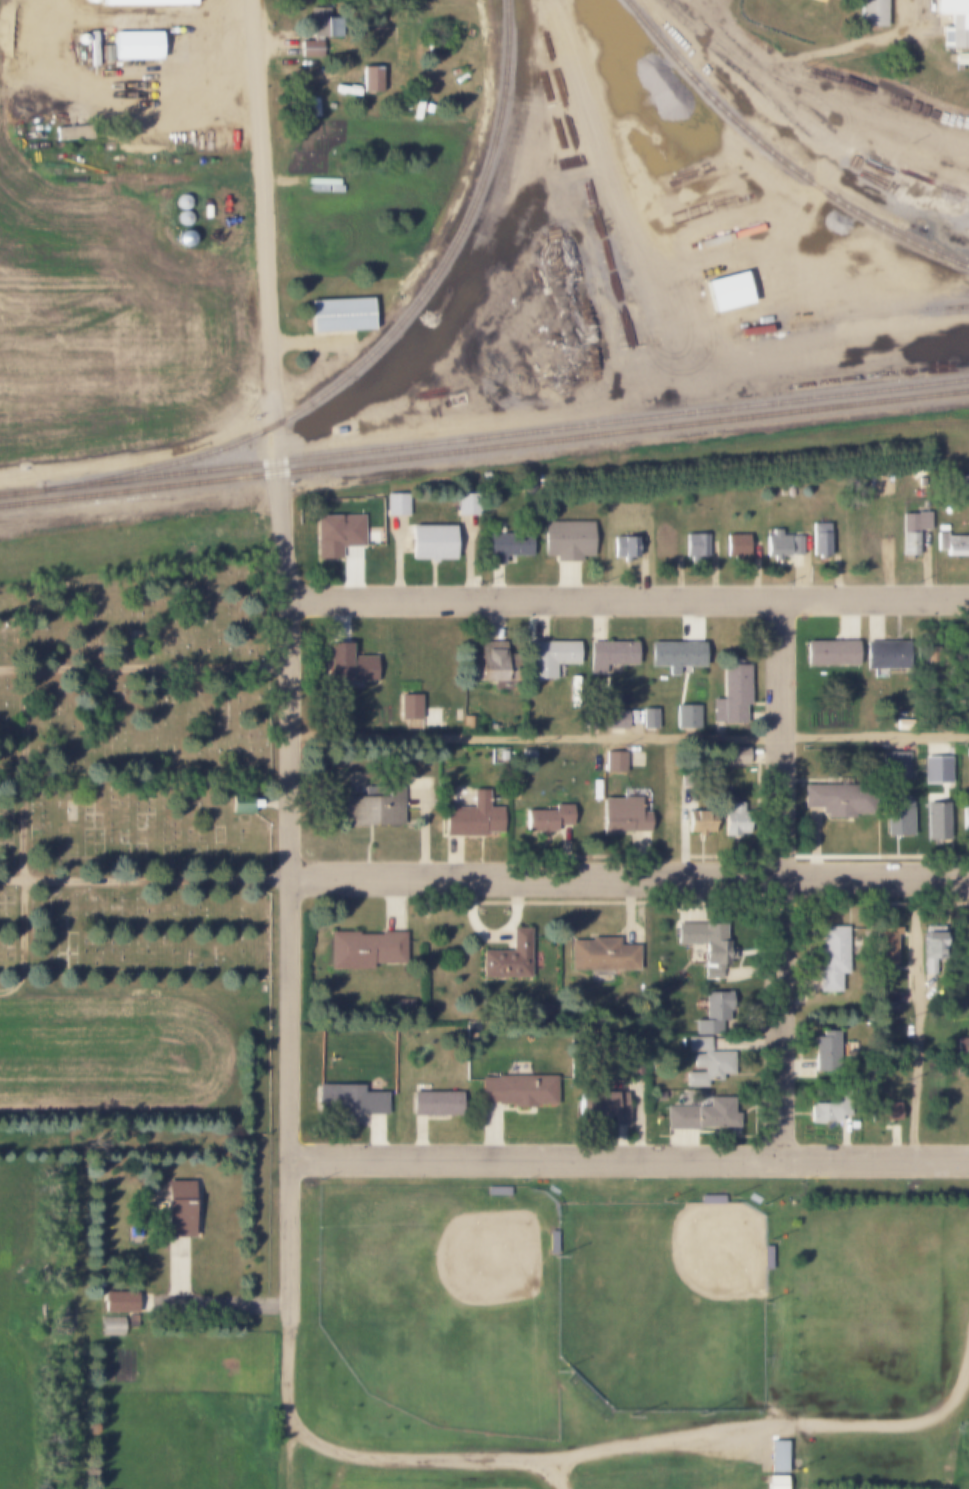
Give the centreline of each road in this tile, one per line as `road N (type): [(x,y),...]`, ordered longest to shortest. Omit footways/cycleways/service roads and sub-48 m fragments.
road 1 (residential): [(256,0),(289,601),(290,1330)]
road 2 (residential): [(289,601),(968,594)]
road 3 (residential): [(289,879),(968,874)]
road 4 (residential): [(968,1159),(291,1155)]
road 5 (residential): [(784,594),(780,1158)]

